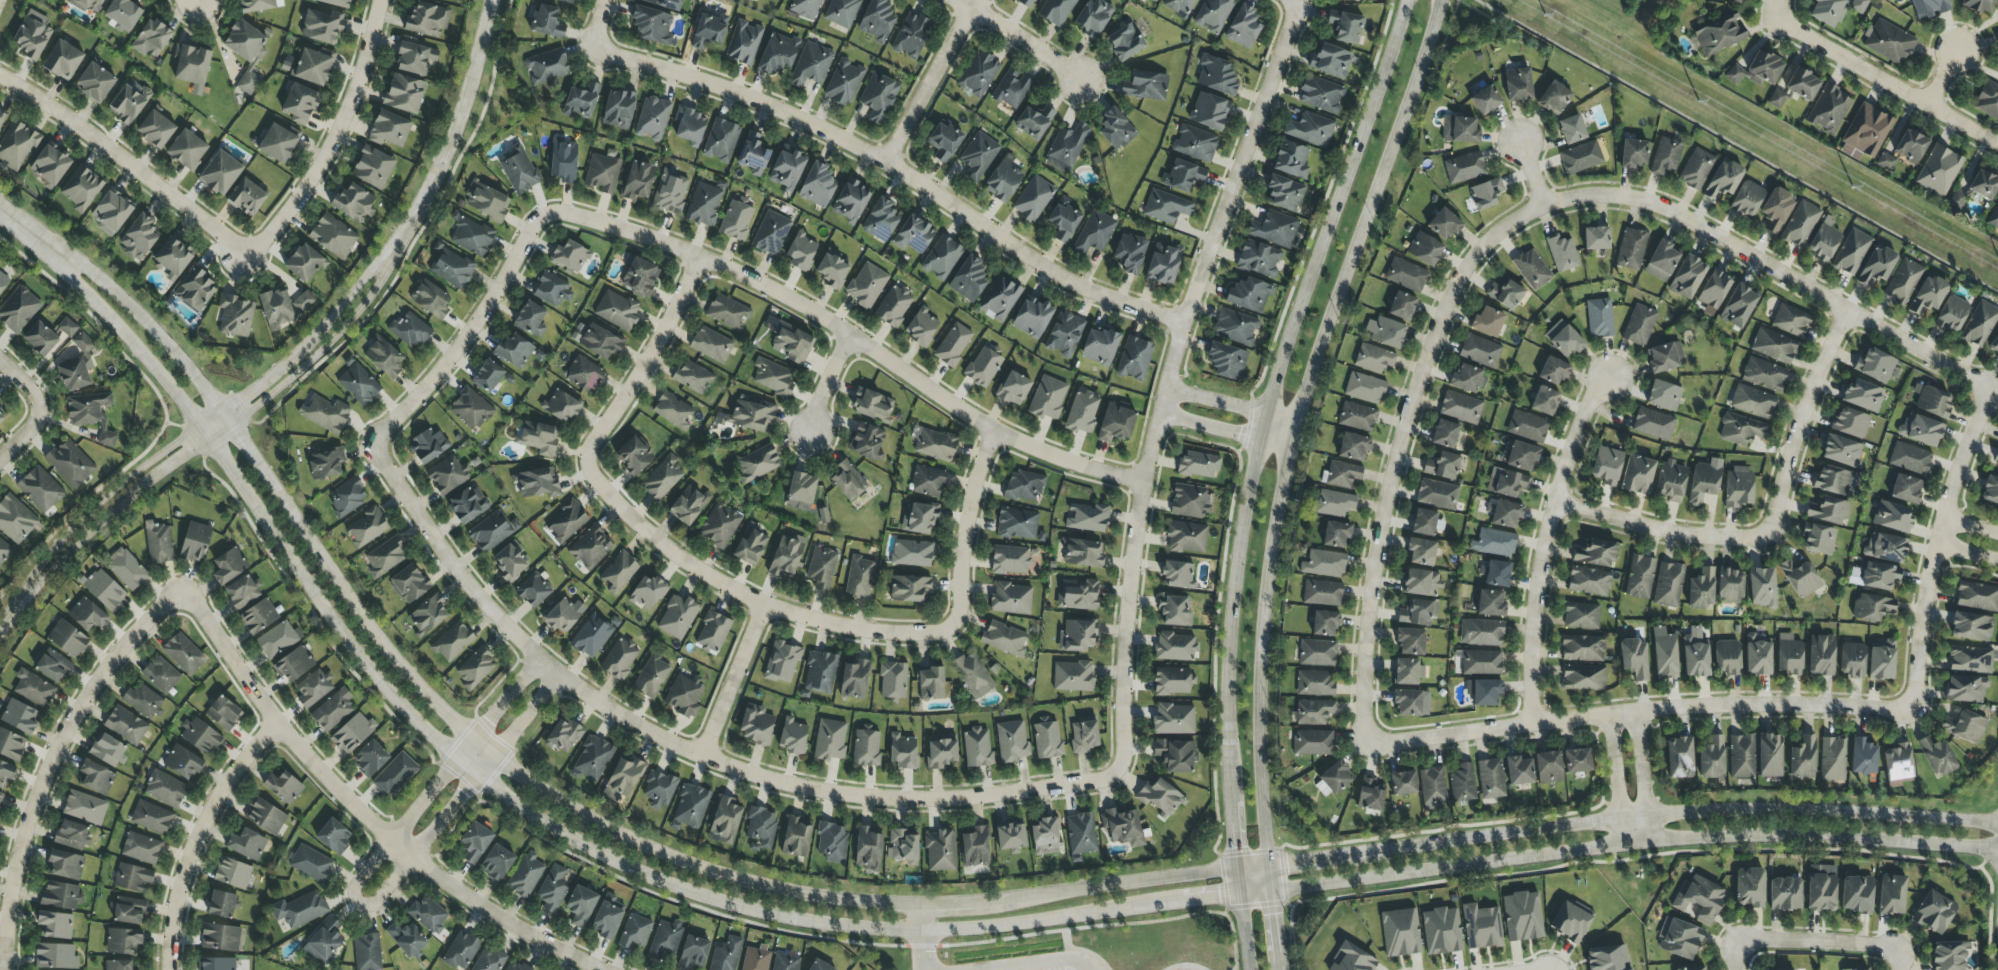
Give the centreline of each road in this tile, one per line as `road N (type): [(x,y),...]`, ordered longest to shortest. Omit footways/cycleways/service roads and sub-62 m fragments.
road 1 (tertiary): [(53,251),(202,426),(360,662),(404,712),(471,780),(592,851),(744,910),(920,932),(1239,893)]
road 2 (tertiary): [(1236,868),(967,904),(857,902),(731,879),(623,838),(489,758),(419,689),(178,356),(98,277),(53,251)]
road 3 (secondary): [(1280,969),(1259,717),(1278,513),(1310,377),(1440,0)]
road 4 (residential): [(373,446),(438,549),(507,628),(556,675),(662,741),(804,789),(890,799),(964,799),(1102,781),(1116,772)]
road 5 (residential): [(1298,4),(1252,158),(1176,323),(1140,481),(1122,666),(1124,757),(1116,772)]
road 6 (tertiary): [(1997,822),(1728,809),(1236,868)]
road 7 (tertiary): [(1239,893),(1715,836),(1997,849)]
road 8 (residential): [(1140,481),(992,430),(847,333),(698,255),(548,213)]
road 9 (residential): [(591,48),(778,110),(886,162),(1048,272),(1176,323)]
road 10 (residential): [(537,657),(358,877),(358,904),(375,899),(556,675)]
road 11 (residential): [(1374,742),(1365,711),(1371,606),(1405,427),(1455,286),(1502,227),(1542,206)]
road 12 (residential): [(179,593),(275,726),(407,859),(506,926),(599,969)]
road 13 (residential): [(1374,742),(1738,705),(1911,711)]
road 14 (tertiary): [(23,590),(132,493),(318,354),(367,301),(391,254)]
road 15 (residential): [(1911,711),(1928,591),(1988,391),(1845,308)]
road 16 (secondary): [(1402,0),(1263,414)]
road 17 (residential): [(587,450),(595,483),(656,541),(762,604),(874,630),(935,632),(951,624)]
road 18 (residential): [(4,969),(12,878),(51,759),(113,656),(179,593)]
road 19 (secondary): [(1256,438),(1230,620),(1232,802)]
road 20 (residential): [(1610,377),(1588,406),(1556,502),(1541,583),(1532,723)]
road 21 (residential): [(1845,308),(1668,208),(1600,194),(1542,206)]
road 22 (residential): [(383,0),(343,135),(266,246),(241,256)]
road 23 (residential): [(241,256),(112,148),(0,78)]
road 24 (residential): [(373,446),(450,355),(548,213)]
road 25 (tertiary): [(391,254),(455,135),(493,0)]
road 26 (residential): [(169,969),(180,878),(197,834),(240,762),(275,726)]
road 27 (tertiary): [(222,412),(96,503),(23,590)]
road 28 (residential): [(1997,149),(1767,22)]
road 29 (residential): [(1769,543),(1797,426),(1845,308)]
road 30 (tertiary): [(391,254),(290,361),(222,412)]
road 31 (residential): [(587,450),(698,255)]
road 32 (residential): [(1769,543),(1669,531),(1556,502)]
road 33 (residential): [(951,624),(971,485),(992,430)]
road 34 (residential): [(975,0),(886,162)]
road 35 (residential): [(1733,944),(1799,938),(1898,949)]
road 36 (residential): [(762,604),(700,757)]
road 37 (residential): [(1076,79),(969,0)]
road 38 (residential): [(1636,841),(1646,814),(1637,712)]
road 39 (residential): [(1611,715),(1623,817),(1636,841)]

